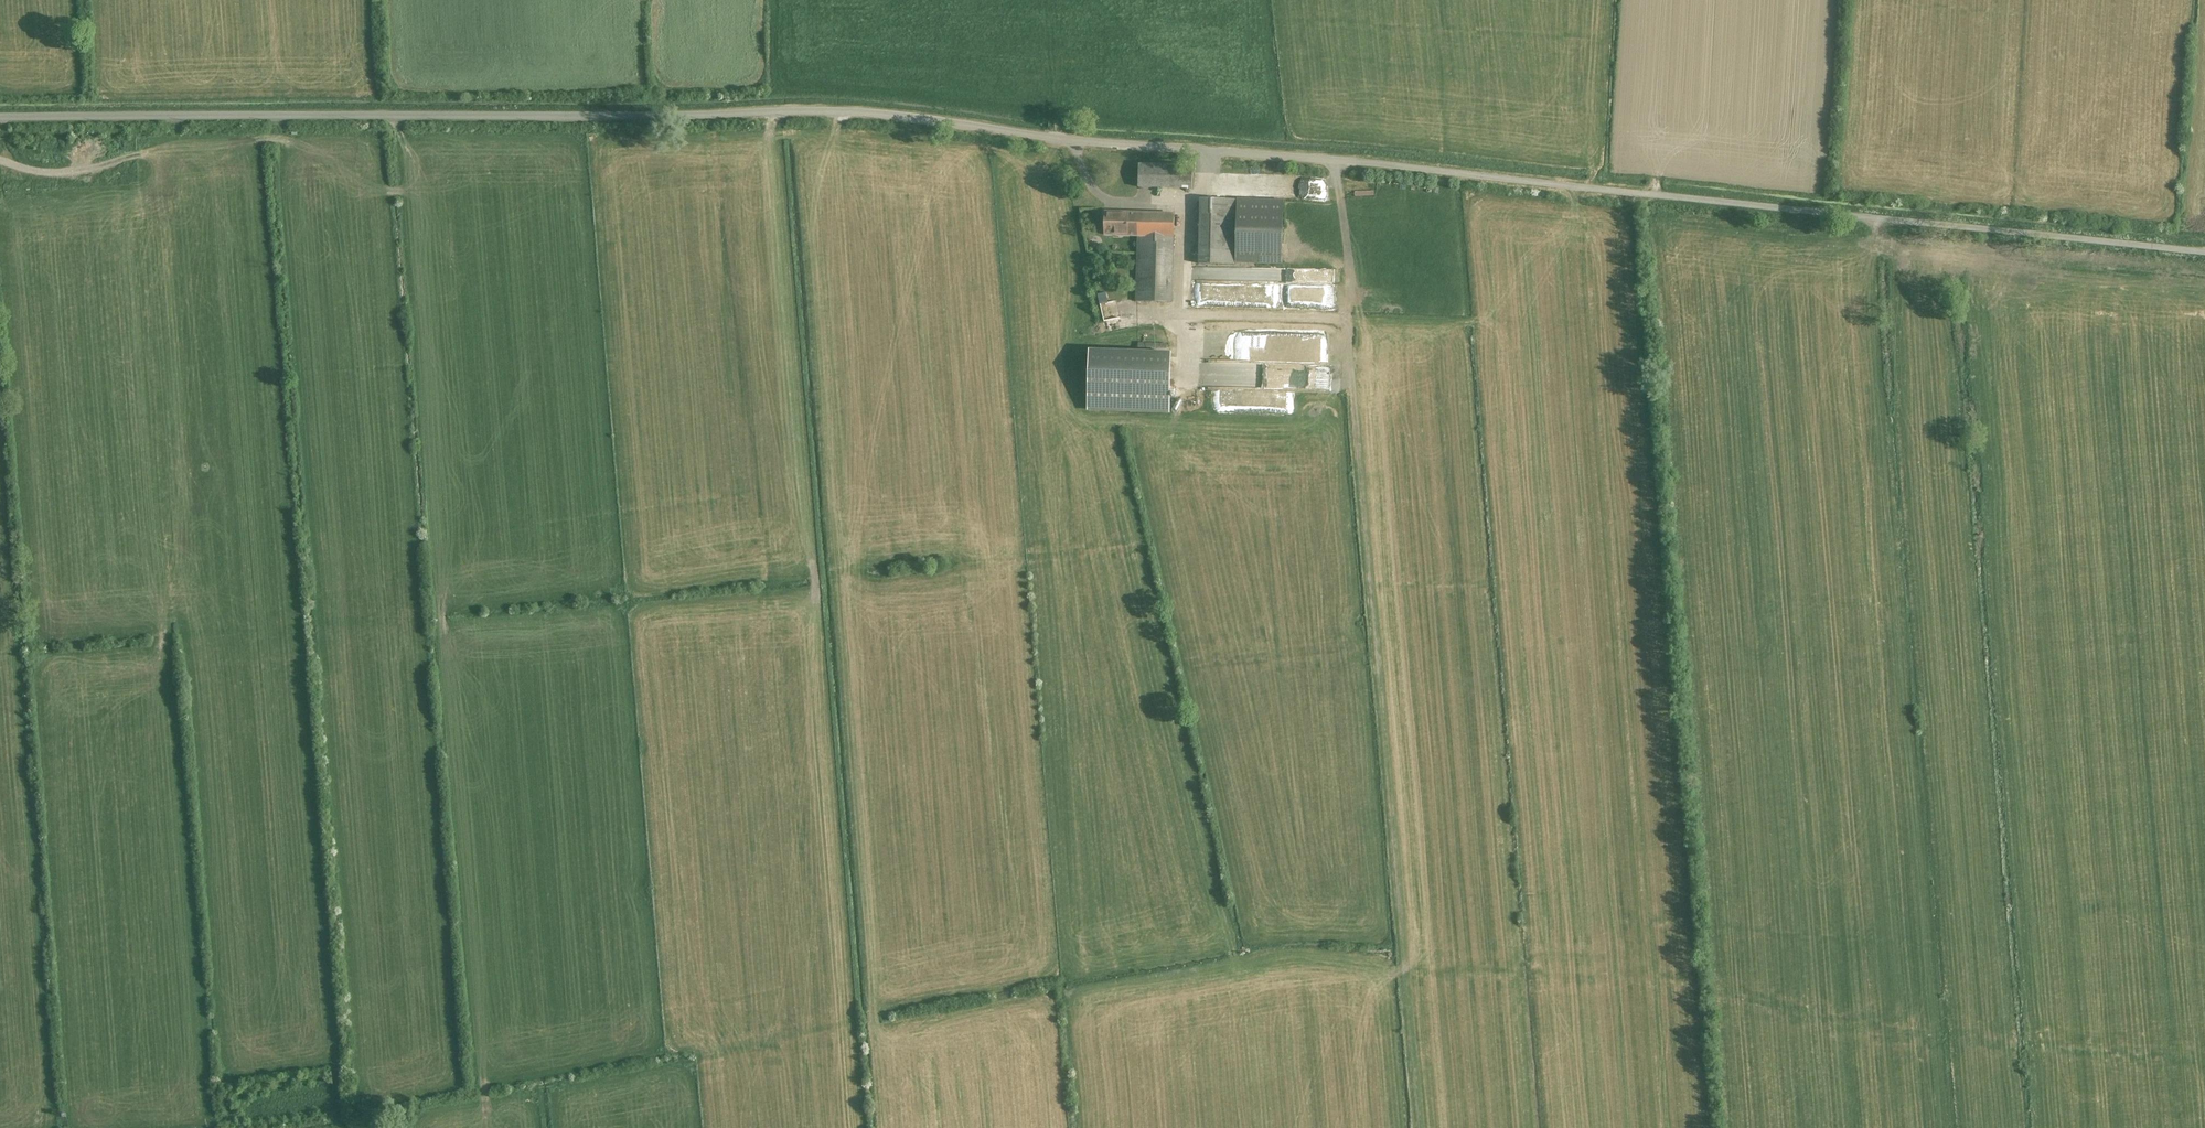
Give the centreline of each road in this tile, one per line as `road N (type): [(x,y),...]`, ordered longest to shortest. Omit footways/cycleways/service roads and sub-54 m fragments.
road 1 (unclassified): [(0,117),(873,113),(1080,142),(2204,253)]

